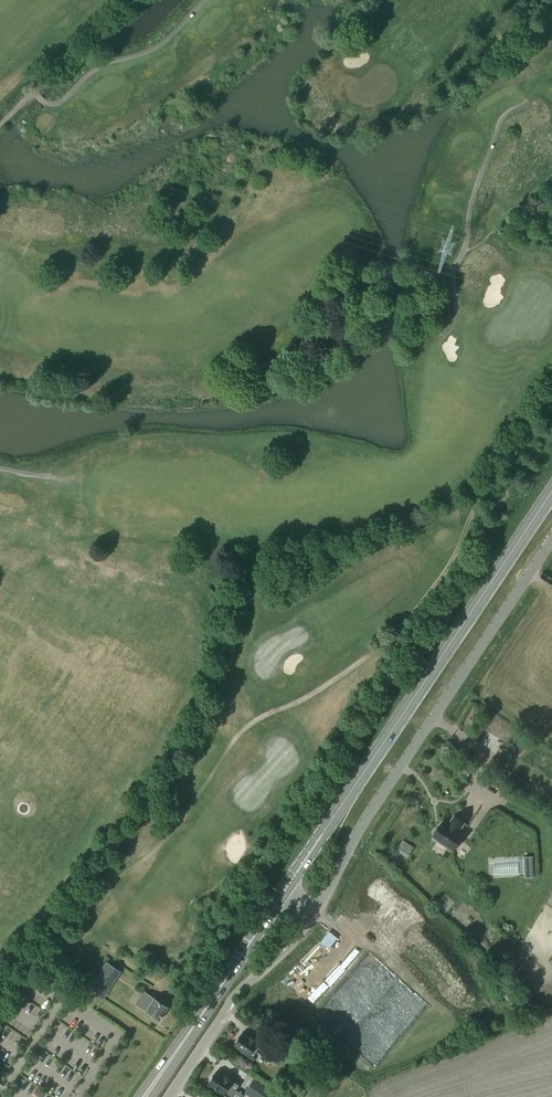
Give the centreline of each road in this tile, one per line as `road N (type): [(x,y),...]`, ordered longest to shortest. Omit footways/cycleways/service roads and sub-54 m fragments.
road 1 (primary): [(283,893),(551,480)]
road 2 (unclassified): [(316,913),(384,791),(551,539)]
road 3 (primary): [(145,1096),(283,893)]
road 4 (unclassified): [(168,1096),(237,995),(316,913)]

